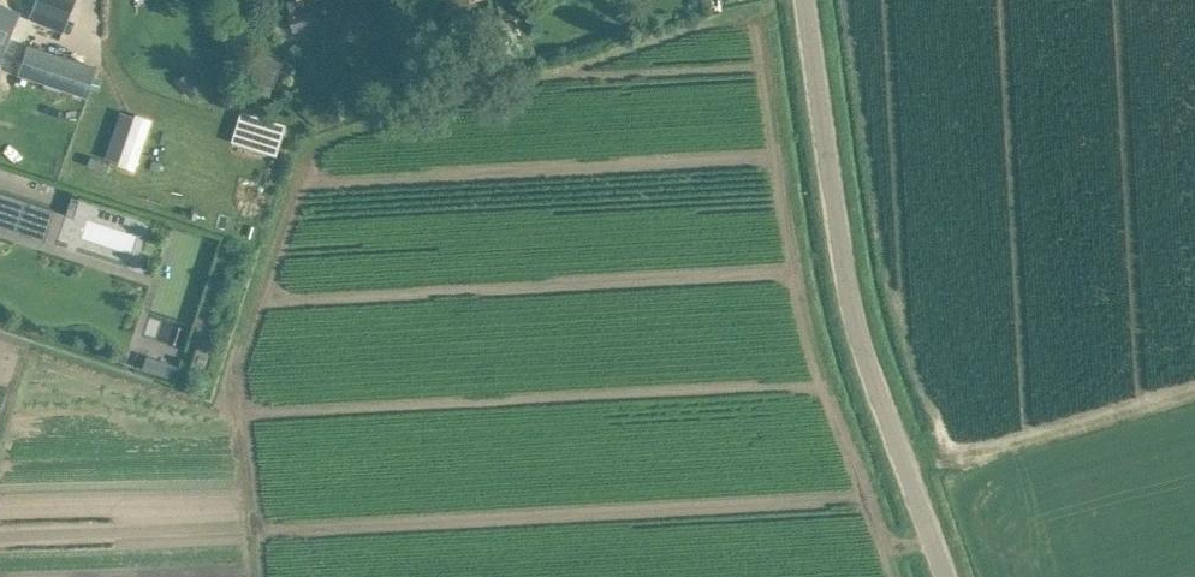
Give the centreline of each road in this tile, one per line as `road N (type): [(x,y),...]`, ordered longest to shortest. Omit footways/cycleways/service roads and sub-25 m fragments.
road 1 (unclassified): [(944,576),(851,307),(806,0)]

